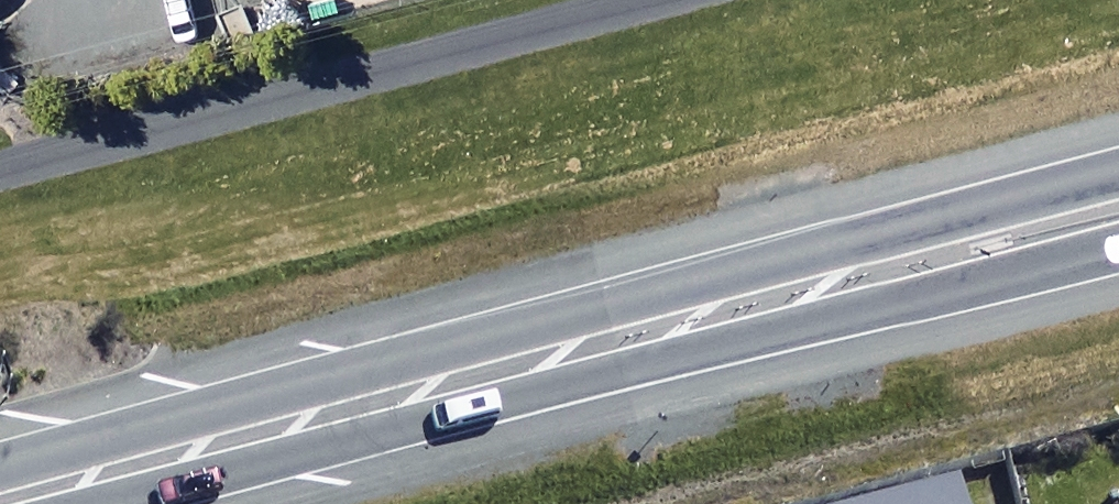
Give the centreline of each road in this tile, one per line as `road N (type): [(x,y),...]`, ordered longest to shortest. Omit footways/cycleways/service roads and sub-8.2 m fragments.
road 1 (trunk): [(13,465),(1118,178)]
road 2 (trunk): [(1118,245),(138,503)]

